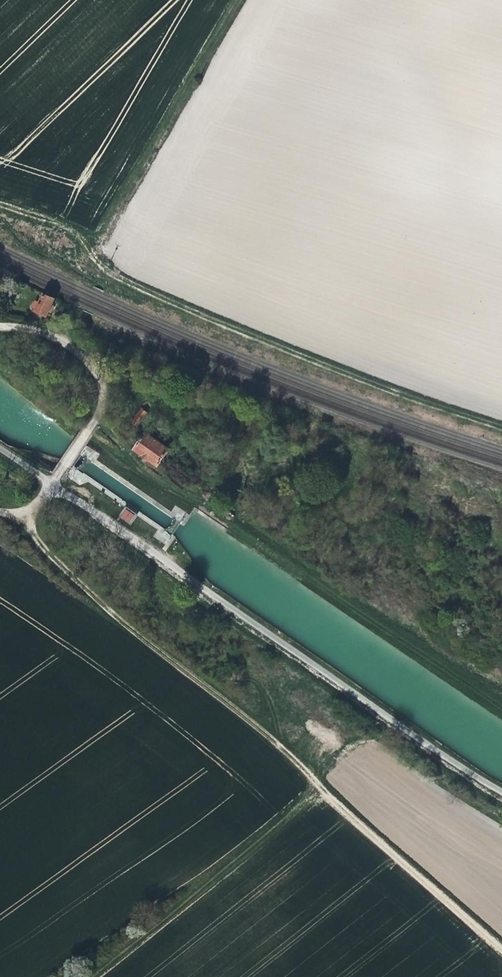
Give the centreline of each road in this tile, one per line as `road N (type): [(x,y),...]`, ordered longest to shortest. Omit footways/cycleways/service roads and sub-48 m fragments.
road 1 (track): [(15,515),(105,609),(237,712),(501,946)]
road 2 (track): [(0,211),(96,240),(93,262),(100,270),(255,340),(501,429)]
road 3 (track): [(89,976),(306,801),(326,795)]
road 4 (track): [(0,512),(34,506),(96,406),(85,364),(64,343),(29,327),(0,328)]

